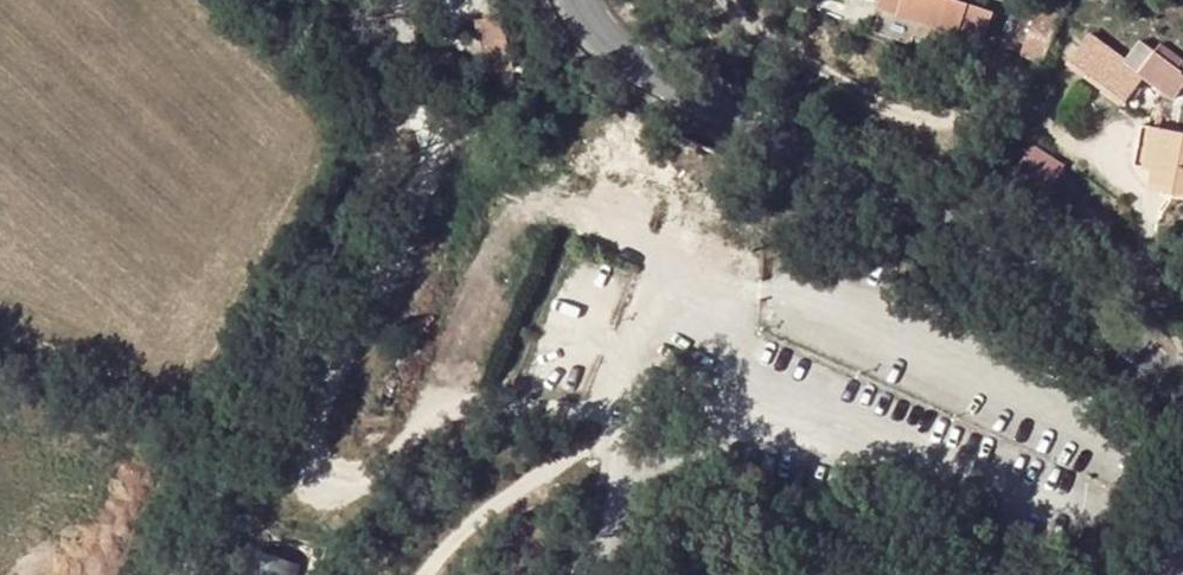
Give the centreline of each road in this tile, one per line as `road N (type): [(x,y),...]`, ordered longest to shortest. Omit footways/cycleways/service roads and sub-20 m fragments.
road 1 (tertiary): [(595,0),(611,42),(659,84),(1090,315),(1182,386)]
road 2 (unclassified): [(408,0),(382,150),(186,574)]
road 3 (track): [(296,0),(395,94)]

